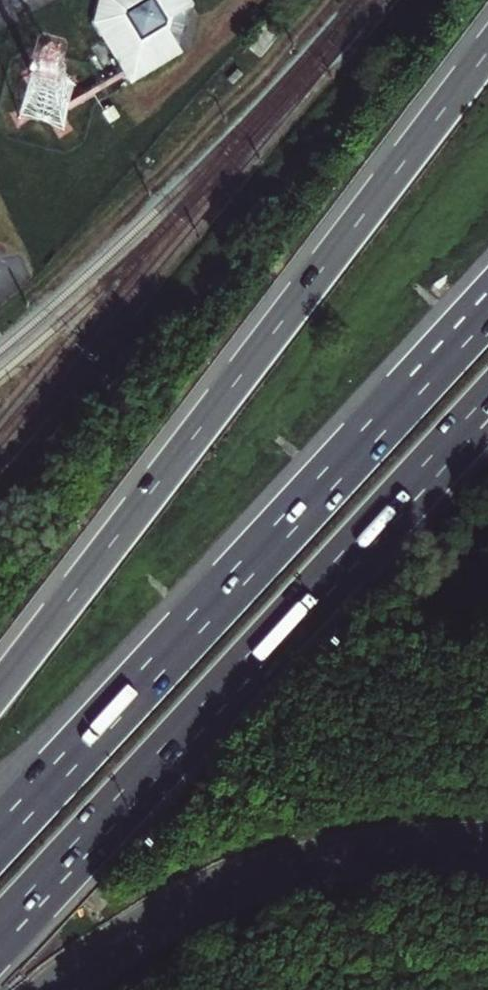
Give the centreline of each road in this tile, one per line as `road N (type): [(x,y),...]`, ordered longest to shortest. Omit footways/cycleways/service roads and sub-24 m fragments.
road 1 (trunk): [(487,48),(0,686)]
road 2 (trunk): [(0,934),(487,405)]
road 3 (trunk): [(487,307),(0,835)]
road 4 (trunk): [(58,989),(158,923),(290,870),(360,855),(487,846)]

